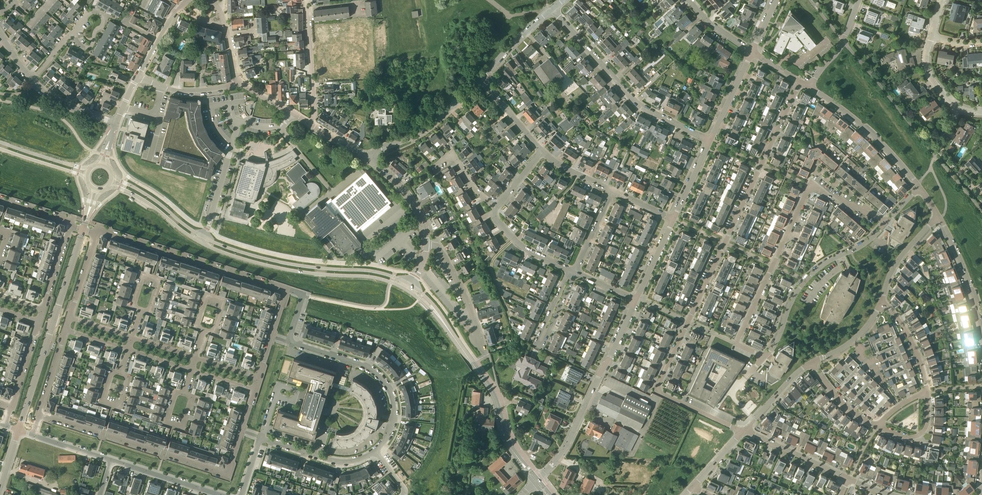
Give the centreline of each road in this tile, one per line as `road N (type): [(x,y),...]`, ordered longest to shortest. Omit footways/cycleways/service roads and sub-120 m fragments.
road 1 (residential): [(745,432),(661,393),(659,384),(800,82)]
road 2 (residential): [(39,414),(229,477),(254,390)]
road 3 (residential): [(886,222),(810,186),(737,344)]
road 4 (tertiary): [(536,480),(507,440),(491,389),(409,288)]
road 5 (residential): [(737,344),(768,354),(805,280),(886,222)]
road 6 (tertiary): [(200,242),(278,268),(409,288)]
road 7 (tertiary): [(409,288),(382,273),(295,265),(203,237)]
road 8 (tertiary): [(18,430),(84,229)]
road 9 (residential): [(536,480),(564,450),(637,299)]
road 10 (residential): [(710,140),(642,107),(552,9)]
road 11 (residential): [(288,289),(96,233)]
road 12 (residential): [(241,494),(259,437),(338,461),(374,451)]
road 13 (residential): [(374,451),(393,419),(383,380),(289,341)]
road 14 (residential): [(569,270),(538,345),(574,272)]
road 15 (residential): [(919,188),(883,145),(809,88)]
road 16 (residential): [(365,156),(420,132),(480,78)]
road 17 (residential): [(427,243),(438,246),(458,284),(487,356)]
road 18 (residential): [(311,124),(307,0)]
road 19 (residential): [(981,332),(964,268),(939,218)]

